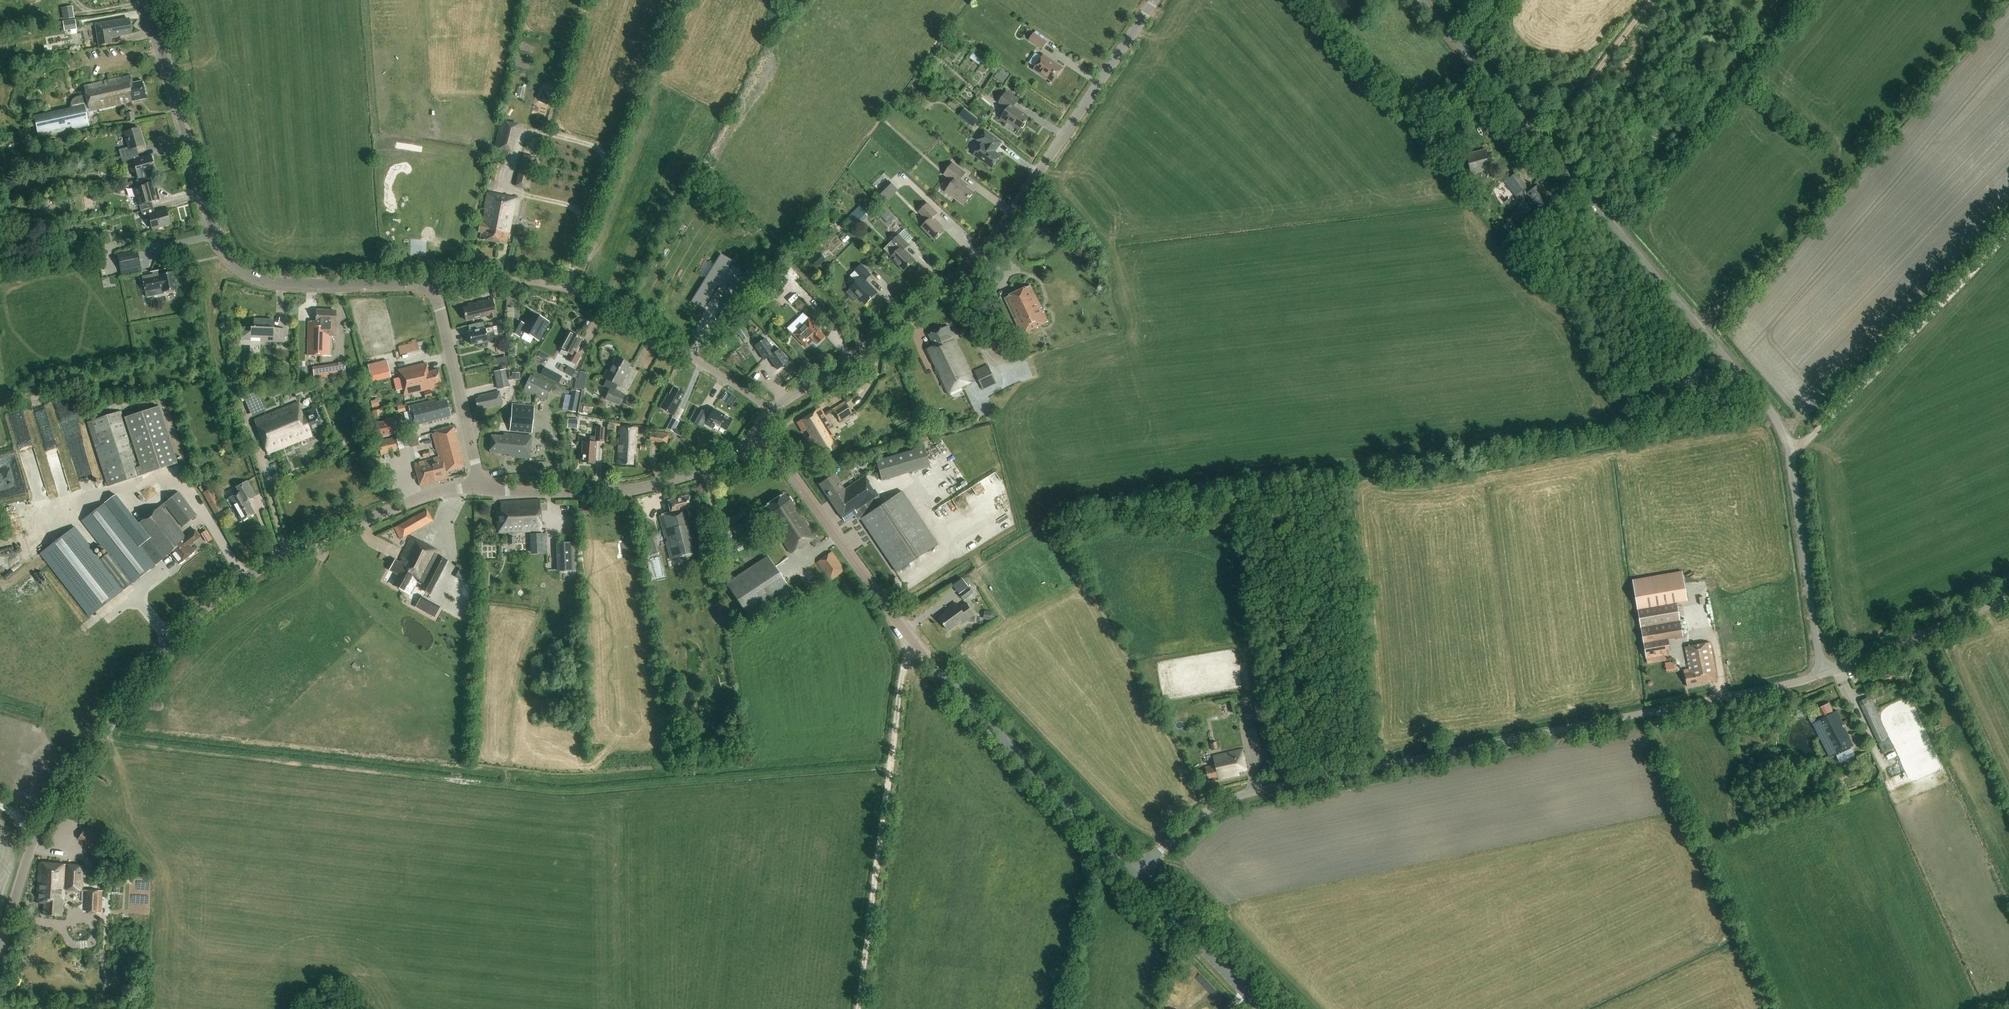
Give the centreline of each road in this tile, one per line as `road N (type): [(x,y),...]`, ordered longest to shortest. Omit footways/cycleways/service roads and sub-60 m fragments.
road 1 (unclassified): [(1823,673),(1790,455),(1771,412),(1421,0)]
road 2 (unclassified): [(1134,877),(1188,824),(1229,798),(1823,673)]
road 3 (tertiary): [(0,944),(50,811),(191,618),(286,554),(420,497),(478,486)]
road 4 (tertiary): [(1134,877),(936,668),(785,465),(751,438)]
road 5 (tertiary): [(771,410),(980,254),(1153,0)]
road 6 (tertiary): [(434,291),(404,282),(278,282),(234,269),(215,235),(150,0)]
road 7 (track): [(860,1008),(909,635)]
road 8 (residential): [(771,410),(691,355),(554,284),(448,281),(434,291)]
road 9 (track): [(1789,453),(2008,236)]
road 10 (tertiary): [(478,486),(634,490),(723,461),(751,438)]
road 11 (track): [(215,235),(179,244),(152,237),(0,261)]
road 12 (unclassified): [(1823,673),(2008,596)]
road 13 (tertiary): [(478,486),(434,291)]
road 14 (tertiary): [(1260,1008),(1134,877)]
road 15 (track): [(242,404),(228,387),(211,323),(221,255)]

